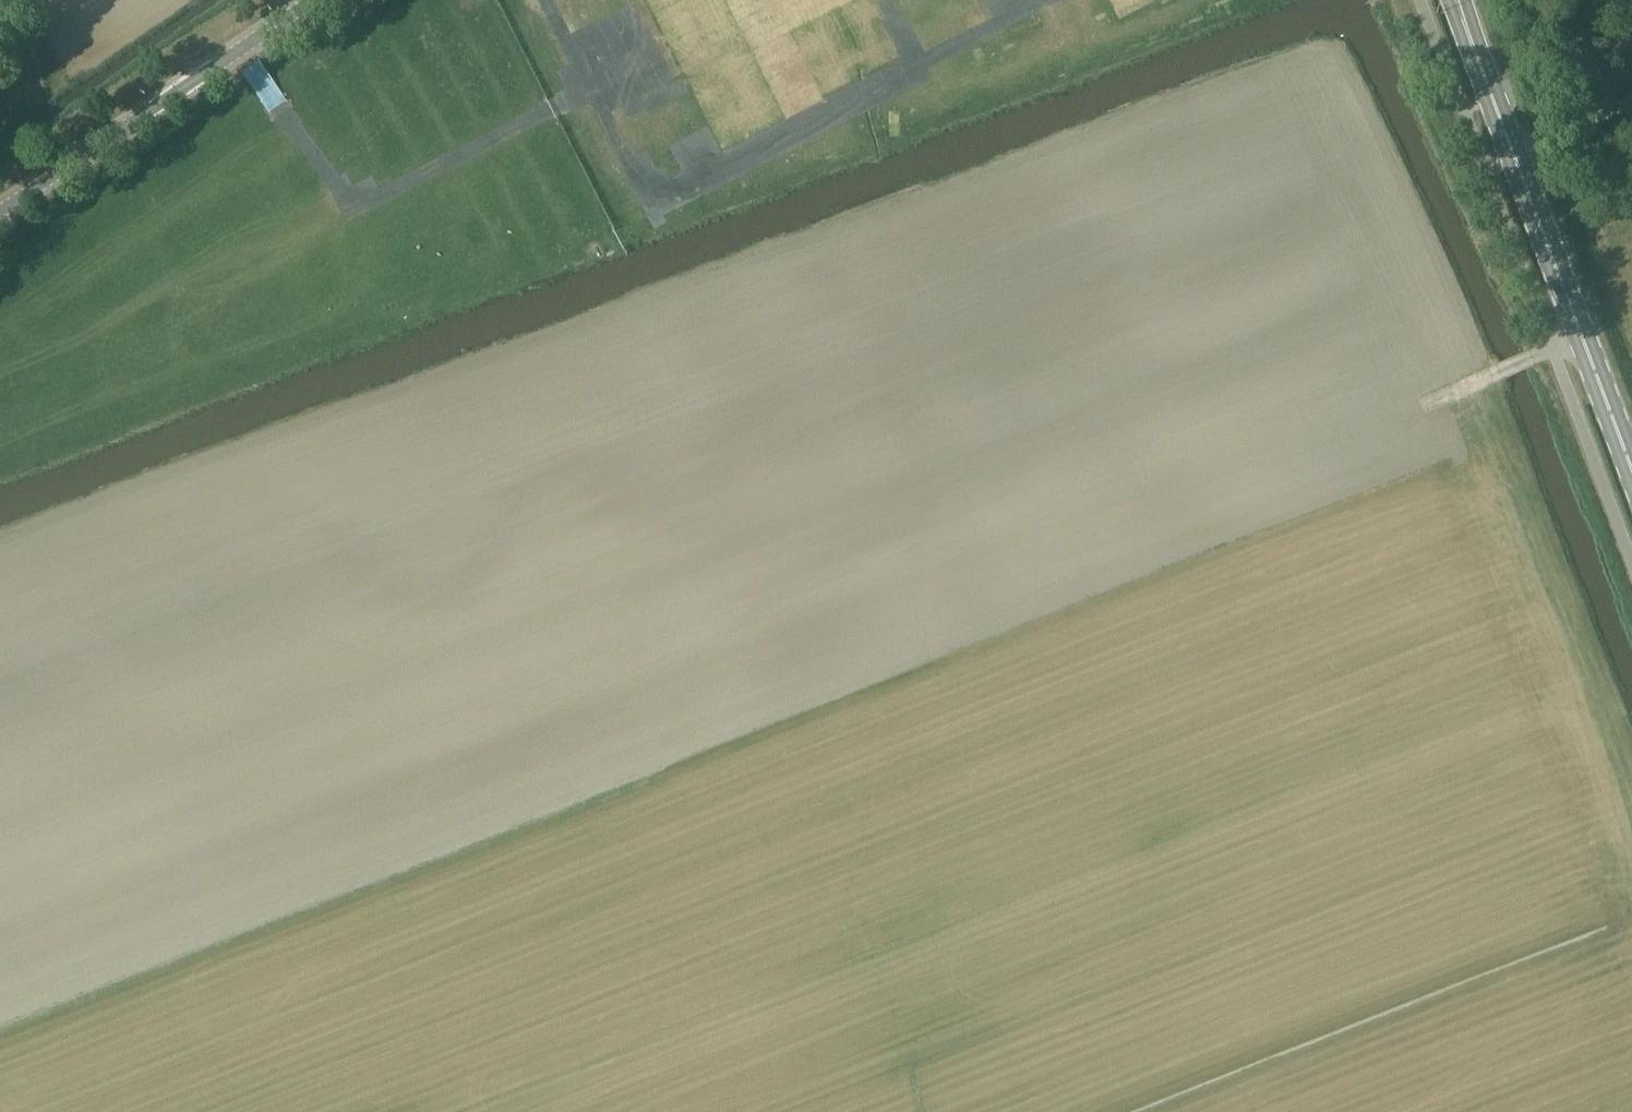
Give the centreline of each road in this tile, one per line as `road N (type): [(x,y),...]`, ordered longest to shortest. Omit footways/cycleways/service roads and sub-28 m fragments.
road 1 (primary): [(1631,468),(1459,0)]
road 2 (tertiary): [(0,208),(309,0)]
road 3 (track): [(1426,403),(1583,337)]

